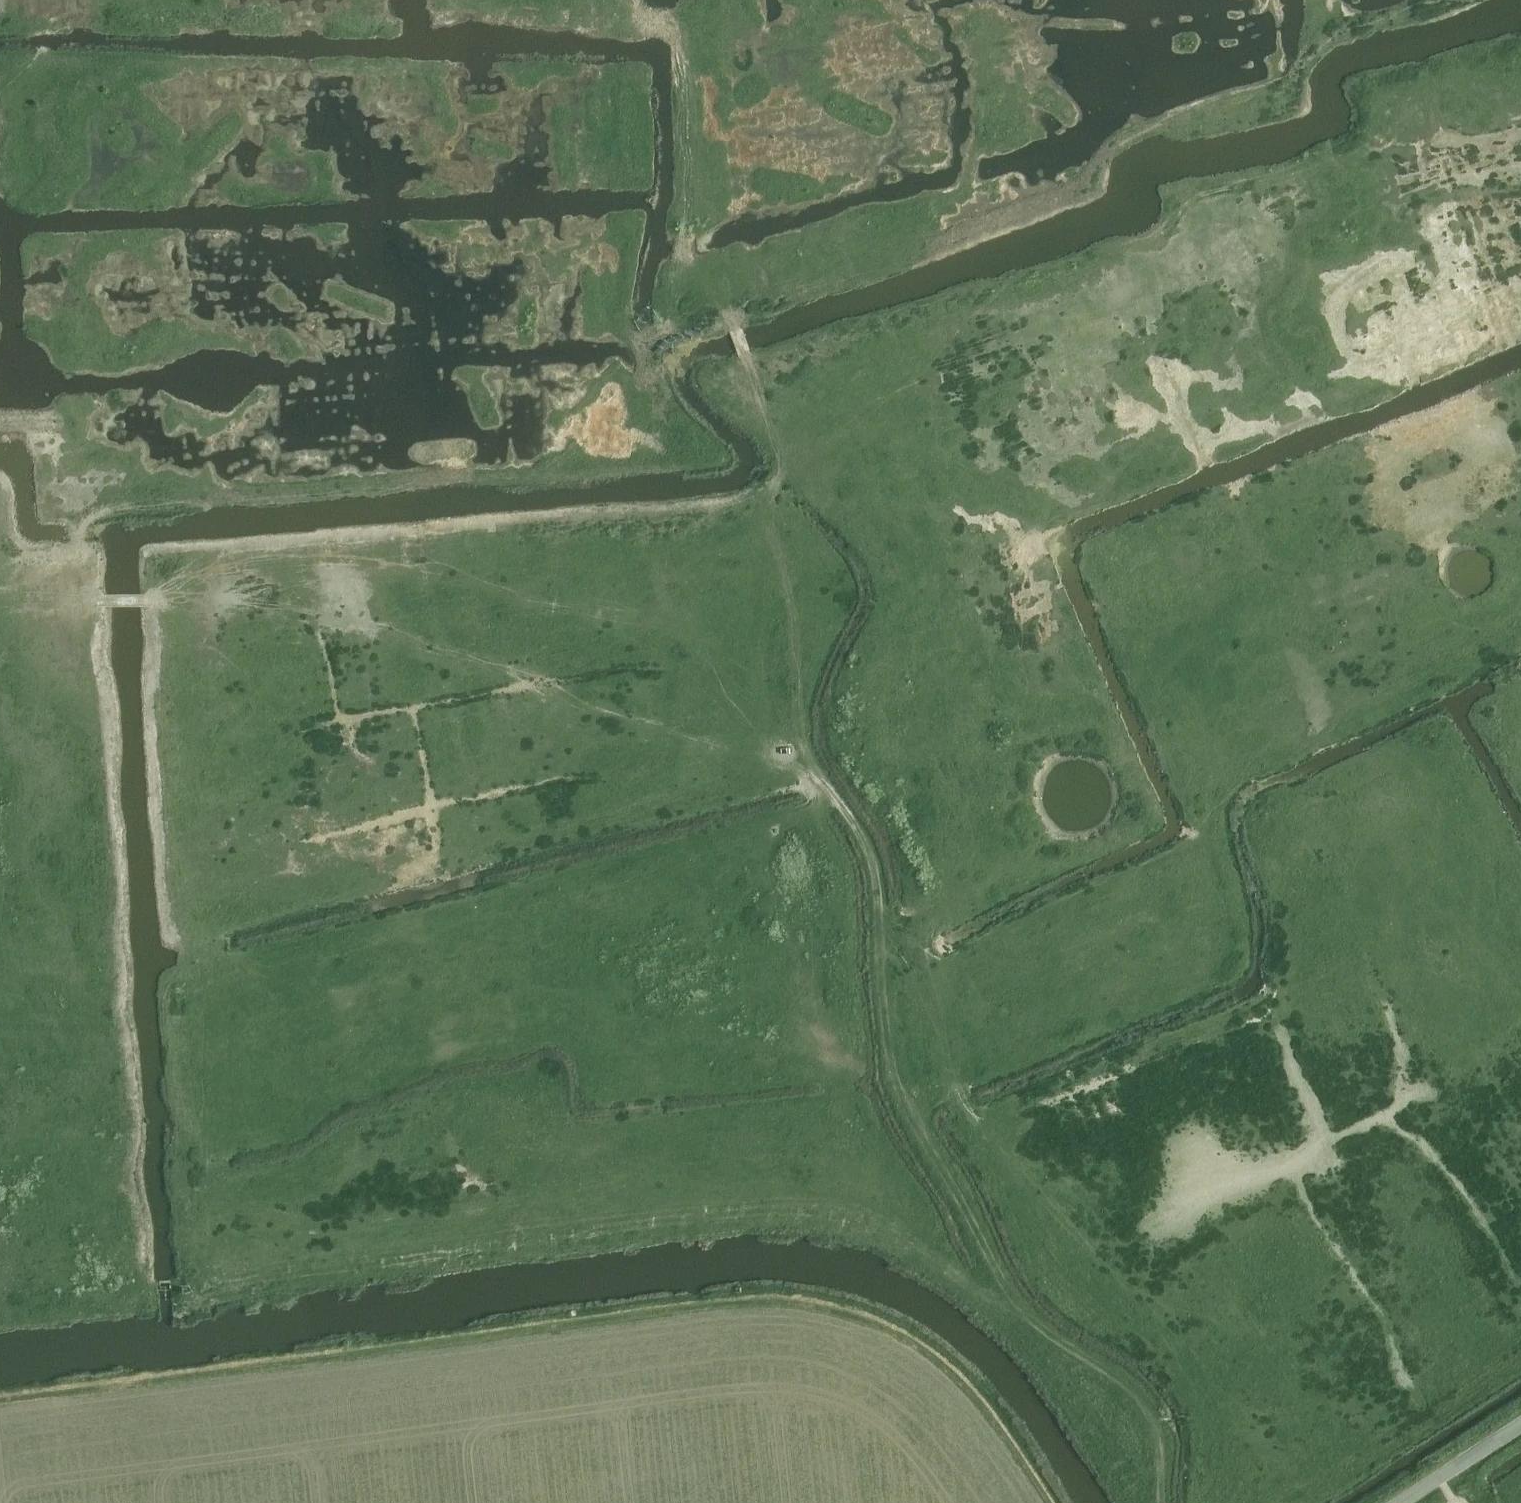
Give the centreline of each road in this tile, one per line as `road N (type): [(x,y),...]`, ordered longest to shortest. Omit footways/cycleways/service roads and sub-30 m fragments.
road 1 (track): [(784,746),(866,842),(887,1041),(913,1124),(1008,1299),(1156,1416),(1170,1449),(1173,1502)]
road 2 (unclassified): [(1402,1502),(1520,1427)]

